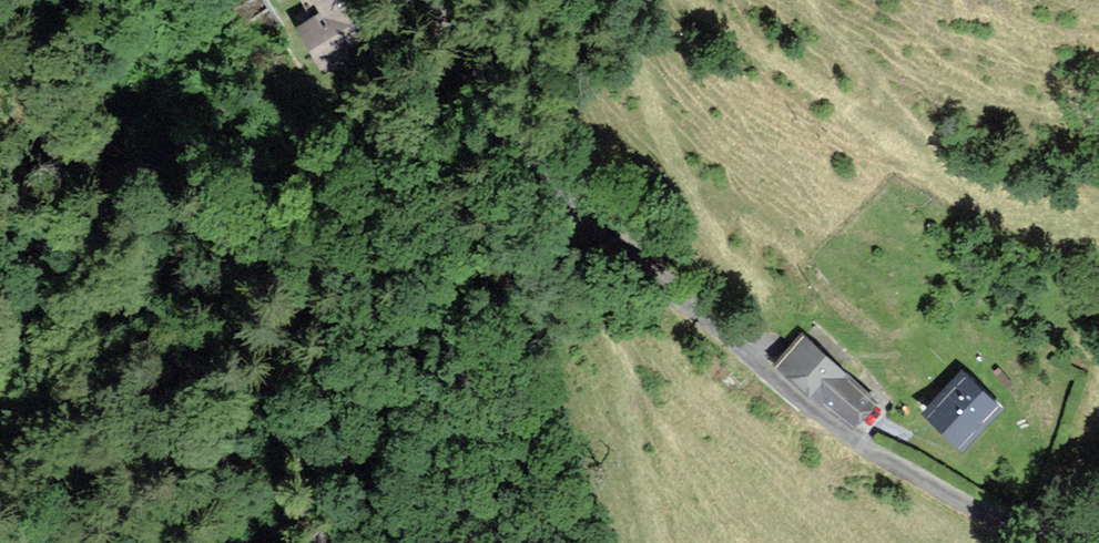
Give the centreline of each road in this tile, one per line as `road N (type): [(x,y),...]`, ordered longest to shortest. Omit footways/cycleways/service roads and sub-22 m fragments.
road 1 (unclassified): [(433,0),(542,167),(592,221),(875,454),(997,520),(1034,526),(1098,505)]
road 2 (track): [(280,0),(295,48),(373,132),(392,244),(384,296),(405,347),(427,372),(463,497),(494,542)]
road 3 (track): [(806,0),(829,37),(916,126),(914,144),(896,142),(707,0)]
road 4 (track): [(618,0),(665,132),(762,310),(764,336),(745,350)]
road 5 (track): [(569,196),(625,373),(659,542)]

